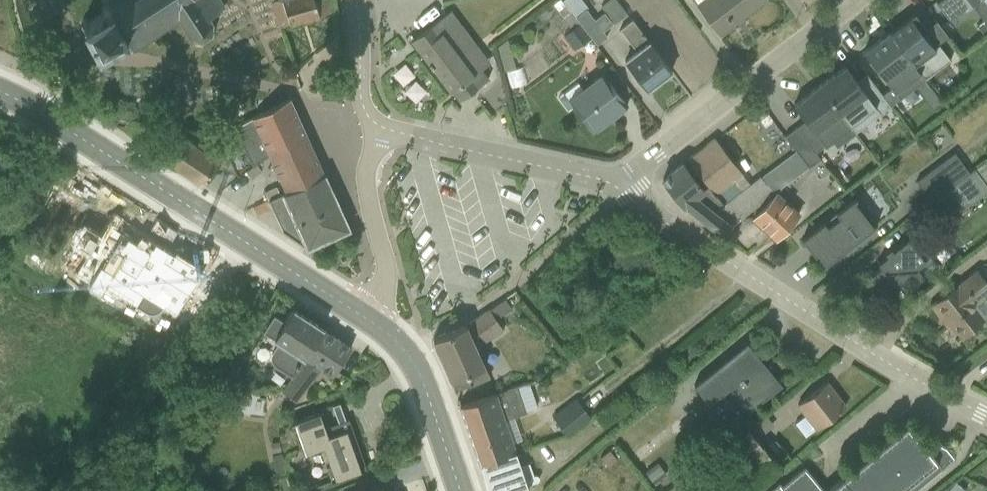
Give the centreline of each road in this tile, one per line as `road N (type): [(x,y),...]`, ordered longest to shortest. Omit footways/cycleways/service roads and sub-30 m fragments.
road 1 (secondary): [(368,320),(0,93)]
road 2 (residential): [(624,181),(866,347),(986,408)]
road 3 (residential): [(624,181),(864,0)]
road 4 (residential): [(379,139),(413,138),(624,181)]
road 5 (secondary): [(458,490),(420,376),(394,339),(368,320)]
road 6 (residential): [(368,320),(385,270),(365,196),(379,139)]
road 7 (residential): [(356,0),(361,101),(379,139)]

